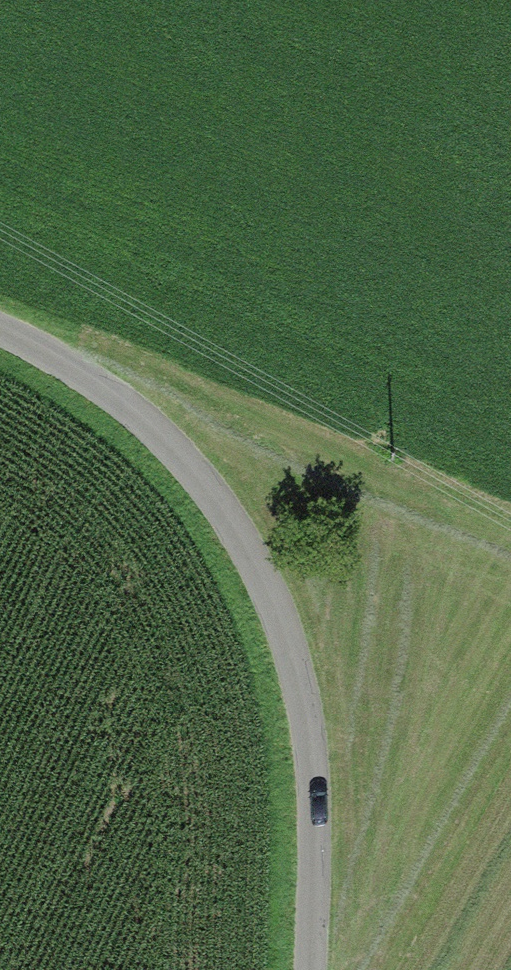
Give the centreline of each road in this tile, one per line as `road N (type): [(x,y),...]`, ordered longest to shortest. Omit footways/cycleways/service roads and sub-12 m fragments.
road 1 (unclassified): [(0,323),(137,408),(257,554),(312,734),(310,969)]
road 2 (track): [(510,536),(0,322)]

